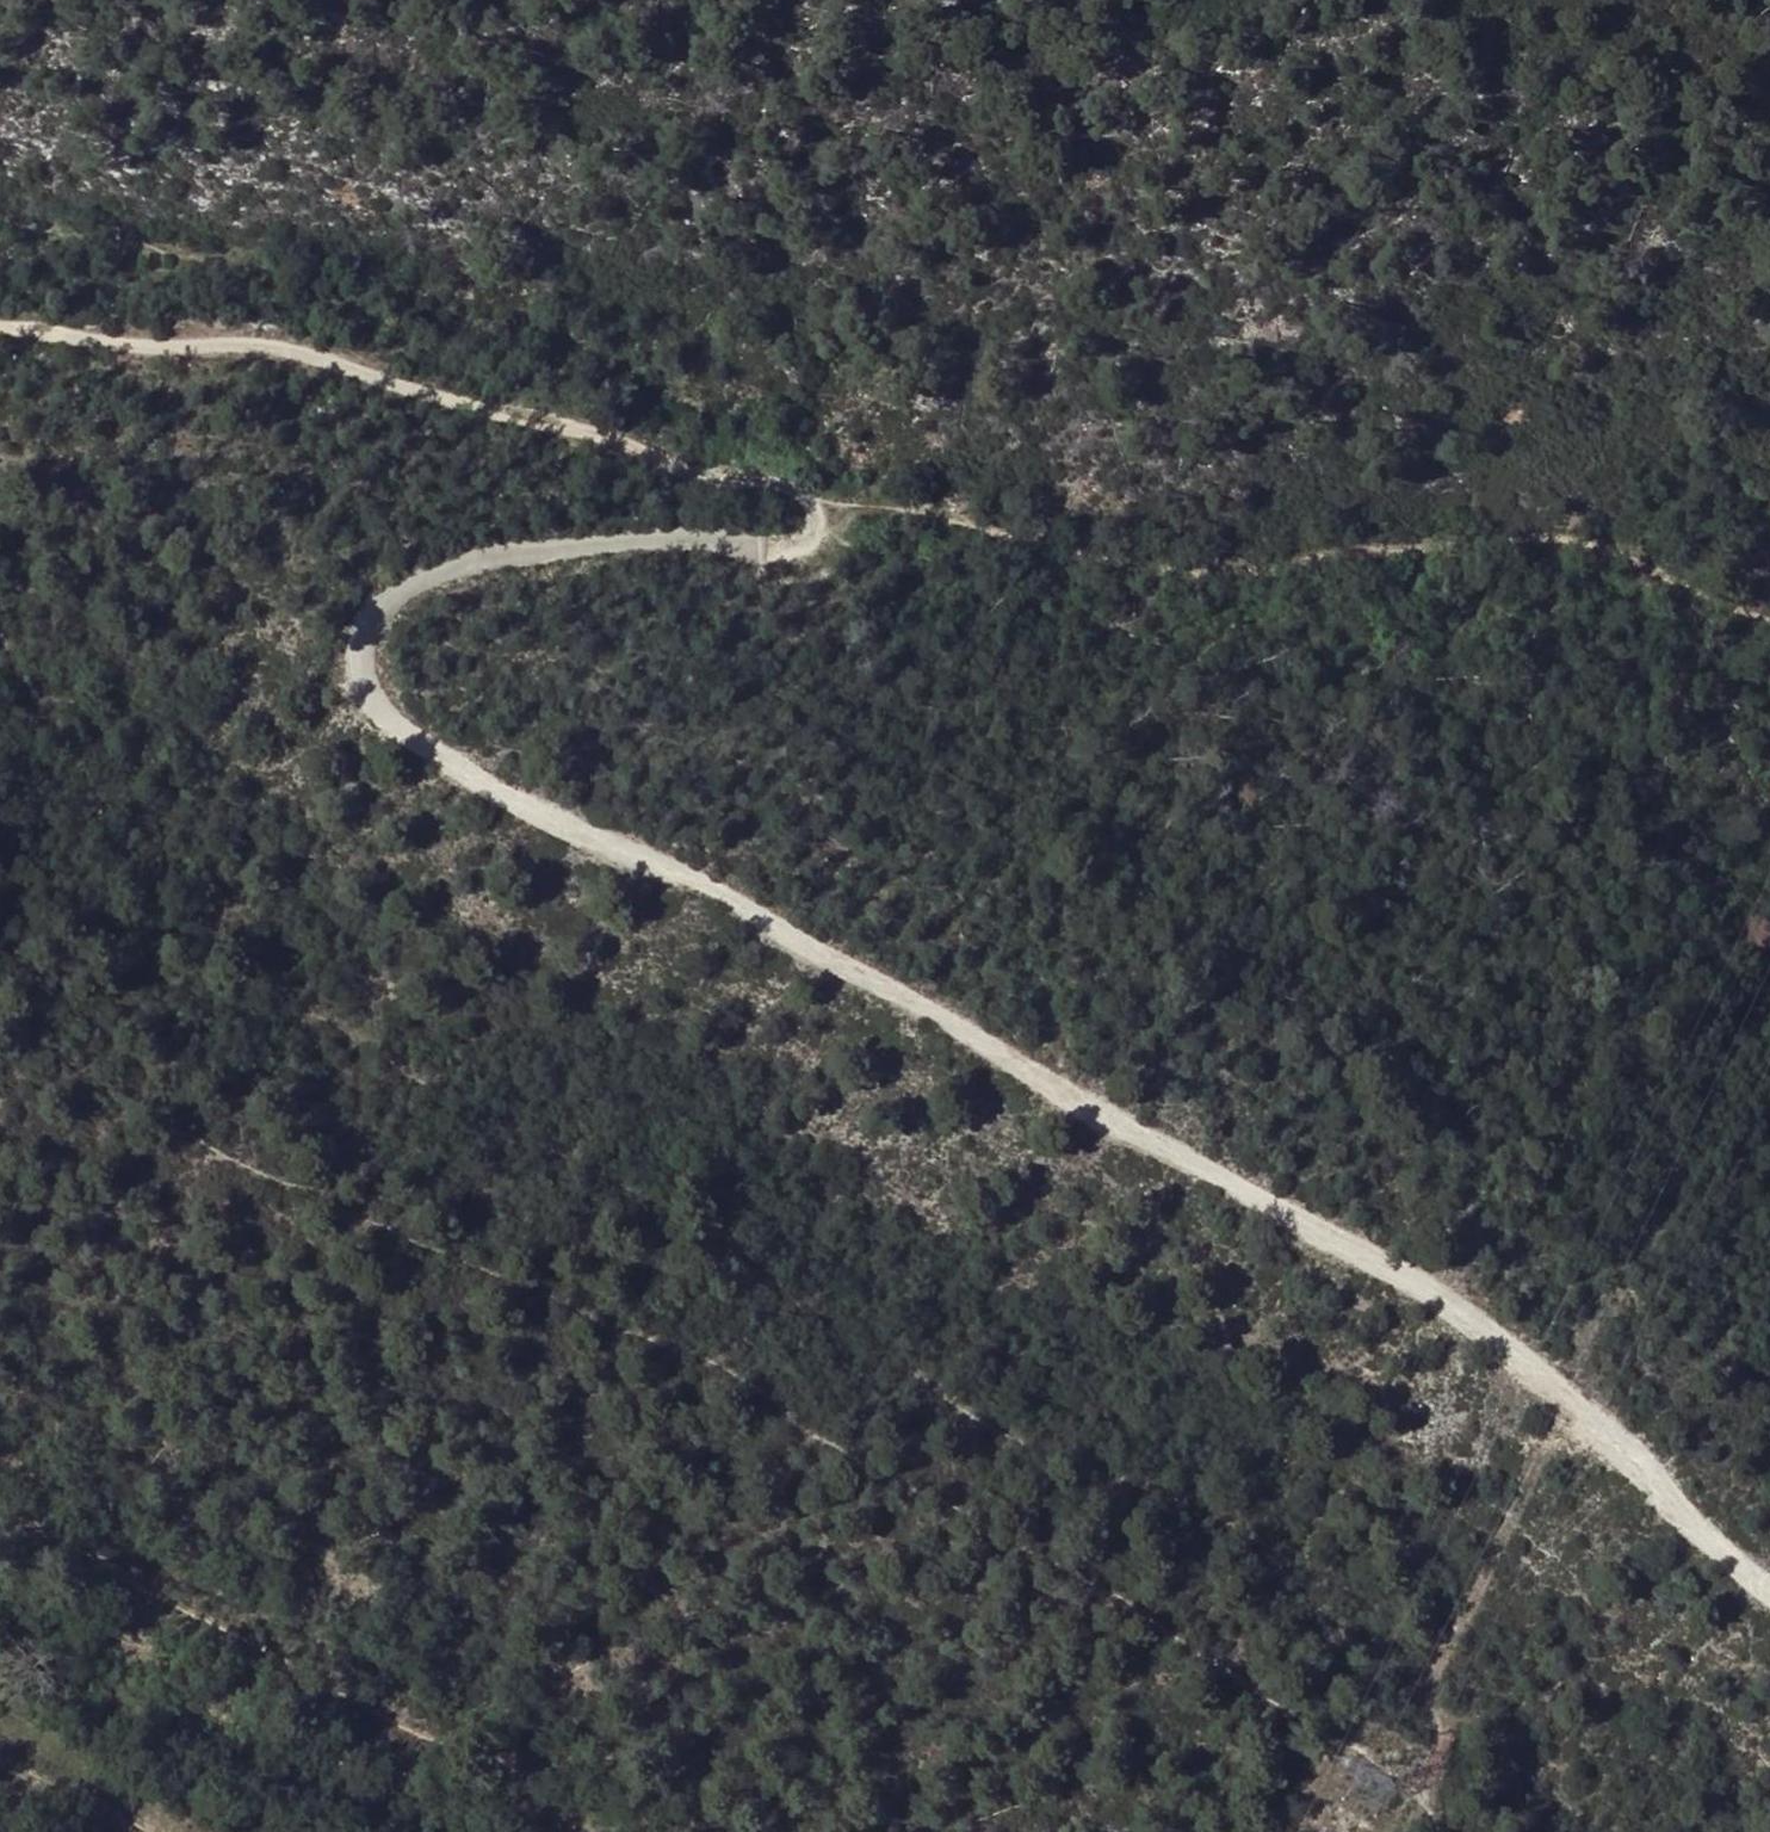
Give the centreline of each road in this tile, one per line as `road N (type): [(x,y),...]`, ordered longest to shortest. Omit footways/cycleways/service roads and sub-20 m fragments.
road 1 (track): [(1769,1579),(1518,1356),(881,983),(422,739),(369,686),(367,630),(415,579),(533,550),(795,544),(817,510),(782,482),(312,363),(0,324)]
road 2 (track): [(582,1831),(496,1756),(387,1715),(0,1509)]
road 3 (track): [(137,1831),(0,1768)]

